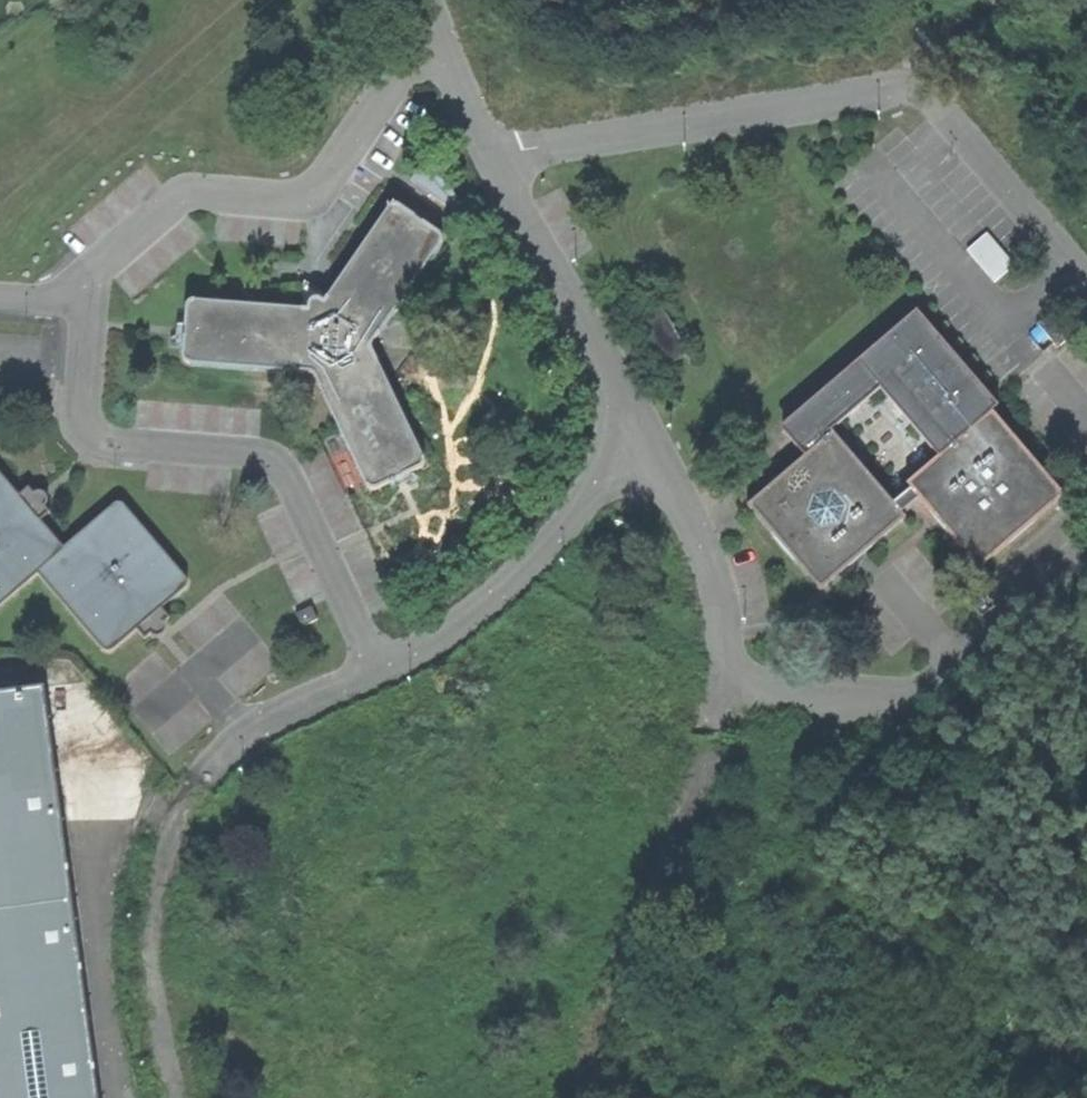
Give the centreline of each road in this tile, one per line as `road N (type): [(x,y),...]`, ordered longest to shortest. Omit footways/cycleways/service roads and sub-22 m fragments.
road 1 (unclassified): [(1086,277),(940,100),(917,87),(489,157)]
road 2 (unclassified): [(88,299),(82,401),(91,425),(115,442),(251,454),(281,469),(378,672)]
road 3 (unclassified): [(434,26),(319,187),(292,198),(176,199),(99,267),(88,299)]
road 4 (unclassified): [(727,689),(867,702),(910,697),(1086,546)]
road 5 (unclassified): [(642,433),(516,578),(477,613),(378,672)]
road 6 (unclassified): [(489,157),(642,433)]
road 7 (unclassified): [(642,433),(701,549),(727,689)]
road 8 (unclassified): [(378,672),(264,723),(200,786)]
road 9 (unclassified): [(434,26),(489,157)]

